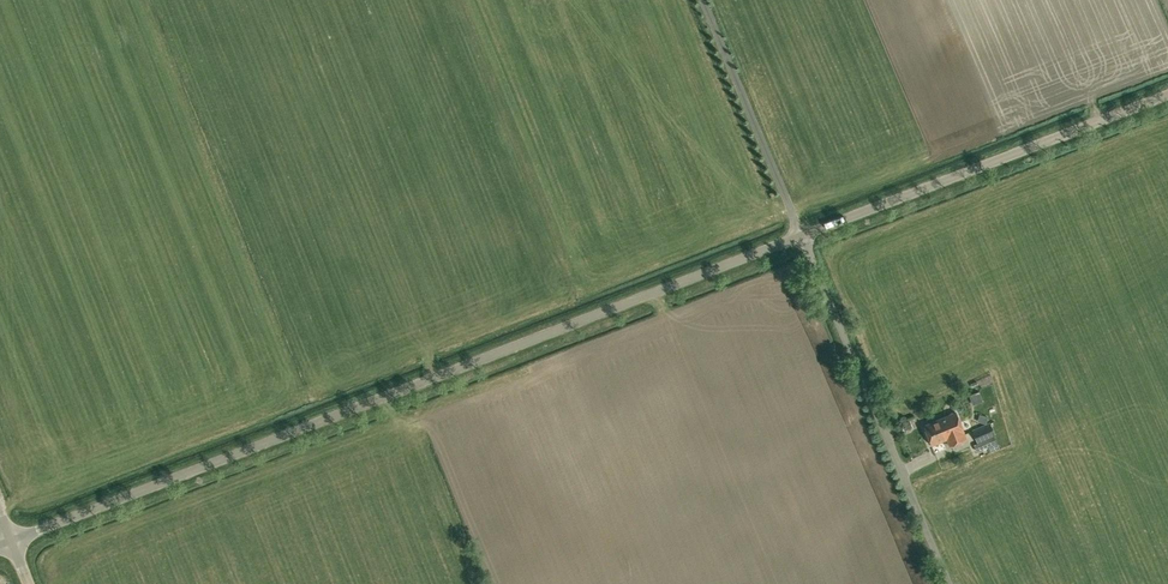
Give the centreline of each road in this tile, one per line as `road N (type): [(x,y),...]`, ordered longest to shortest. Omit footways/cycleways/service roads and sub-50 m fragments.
road 1 (unclassified): [(13,549),(808,247)]
road 2 (unclassified): [(808,247),(1167,104)]
road 3 (unclassified): [(808,247),(952,583)]
road 4 (unclassified): [(808,247),(702,0)]

